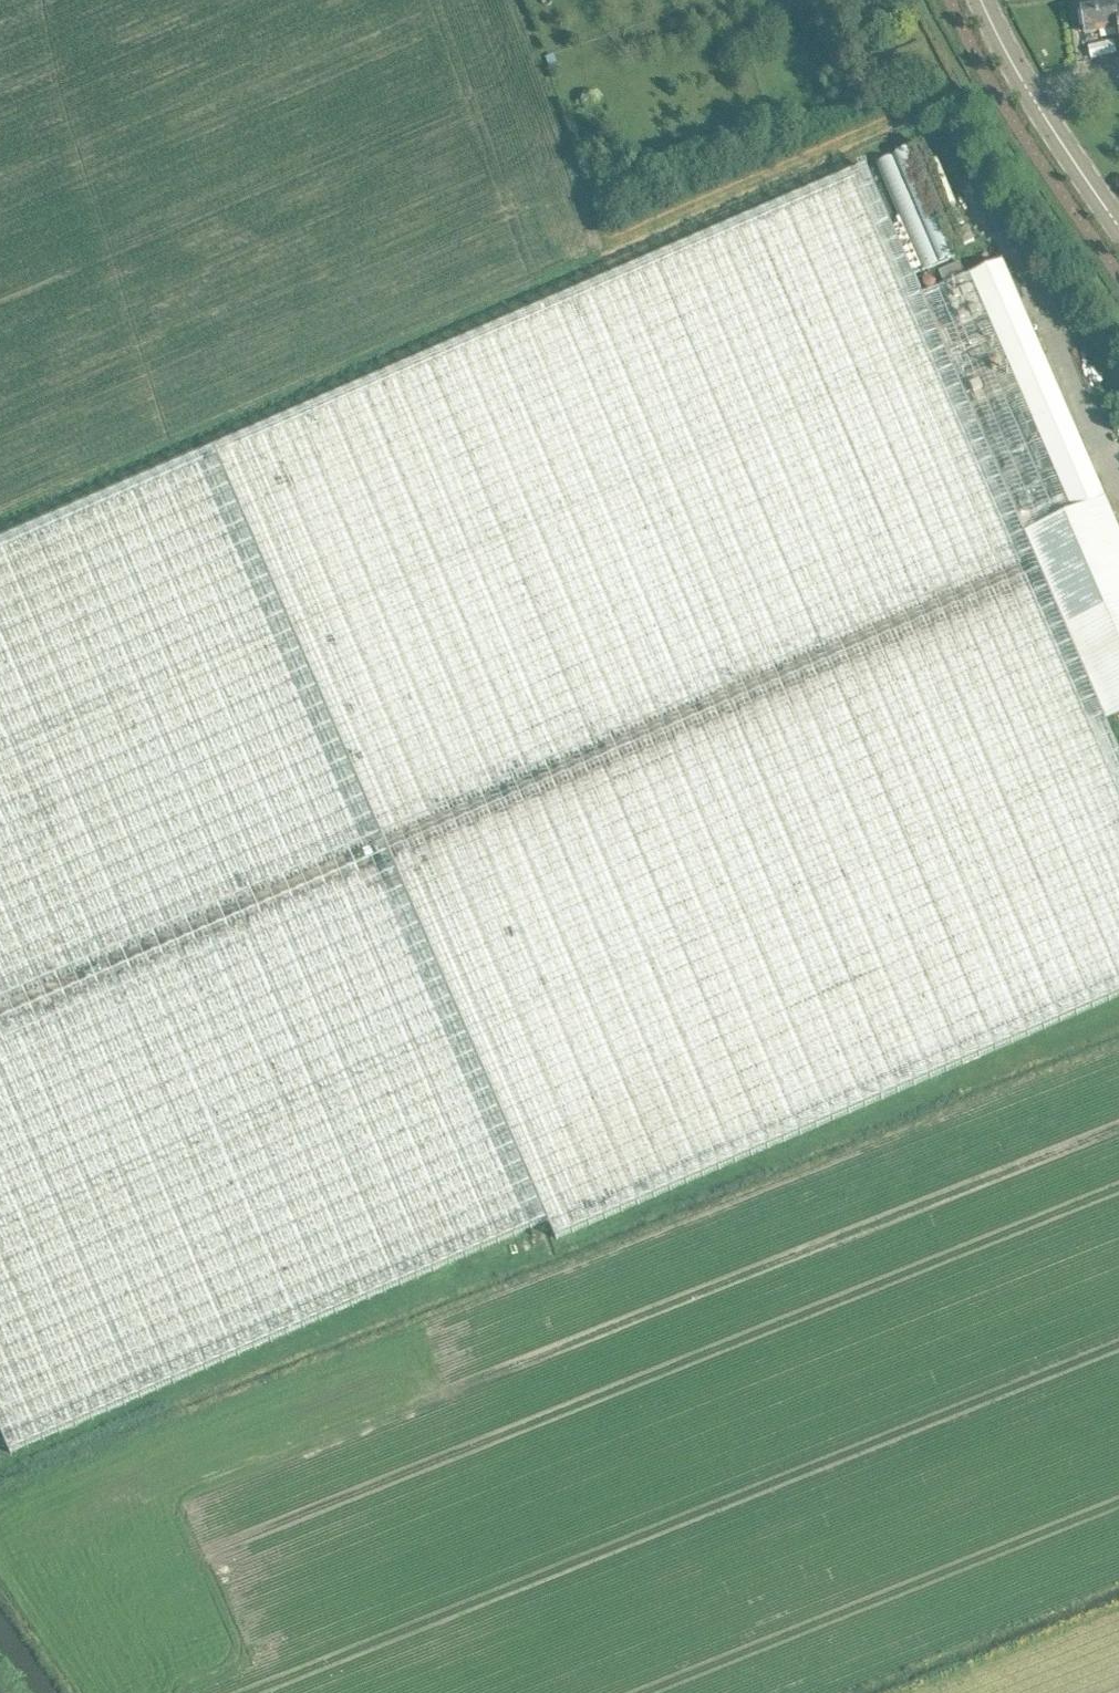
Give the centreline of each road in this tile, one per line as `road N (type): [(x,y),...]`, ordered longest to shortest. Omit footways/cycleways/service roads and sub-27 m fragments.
road 1 (tertiary): [(1118,225),(980,0)]

